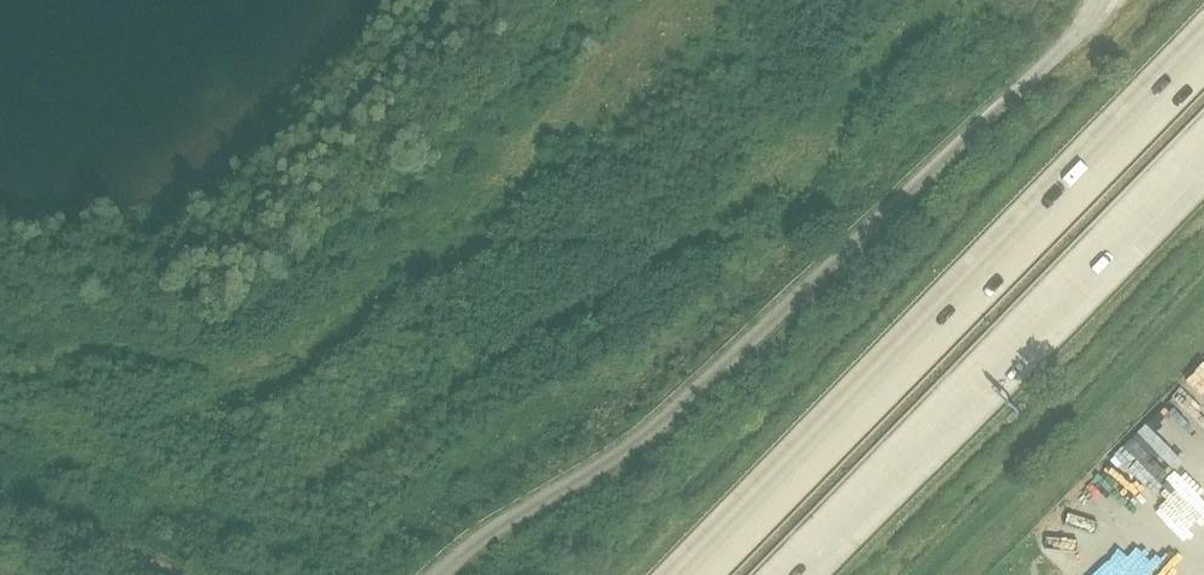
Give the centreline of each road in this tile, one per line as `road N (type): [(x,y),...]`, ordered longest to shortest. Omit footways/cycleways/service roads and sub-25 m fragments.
road 1 (track): [(0,373),(80,356),(226,366),(275,361),(331,326),(686,0)]
road 2 (motorway): [(1203,58),(698,574)]
road 3 (motorway): [(784,574),(1203,146)]

